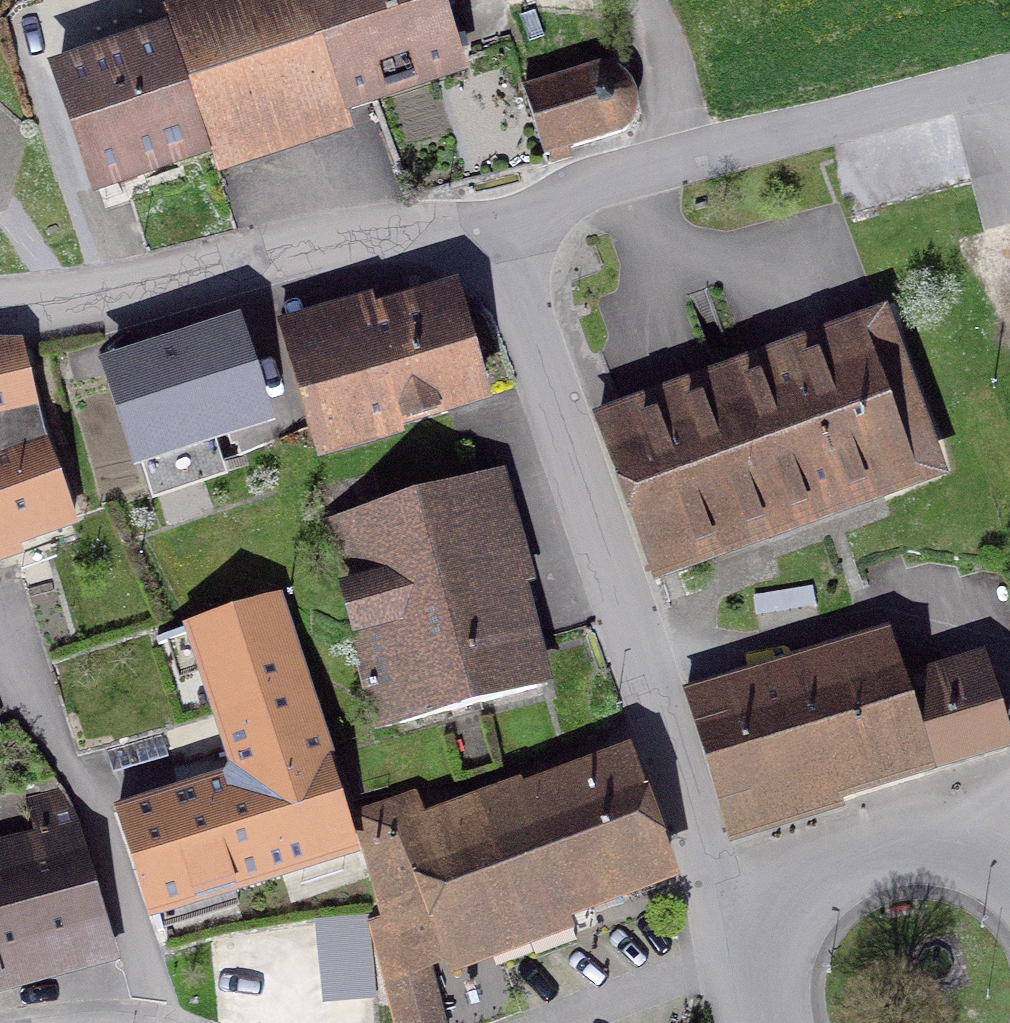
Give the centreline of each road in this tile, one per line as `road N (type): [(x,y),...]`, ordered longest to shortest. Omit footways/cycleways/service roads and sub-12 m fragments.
road 1 (residential): [(741,964),(506,254)]
road 2 (residential): [(1009,77),(601,183),(565,200),(506,254)]
road 3 (residential): [(506,254),(365,248),(0,305)]
road 4 (residential): [(983,835),(930,833),(835,854),(779,897),(741,964)]

